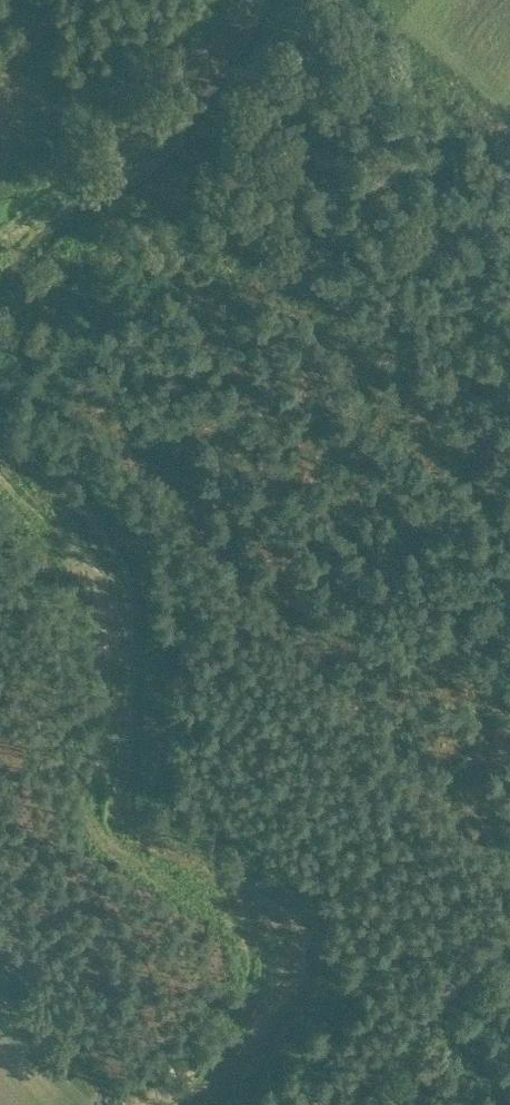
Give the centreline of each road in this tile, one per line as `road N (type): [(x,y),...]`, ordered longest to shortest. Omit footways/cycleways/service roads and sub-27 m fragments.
road 1 (track): [(317,1104),(509,935)]

